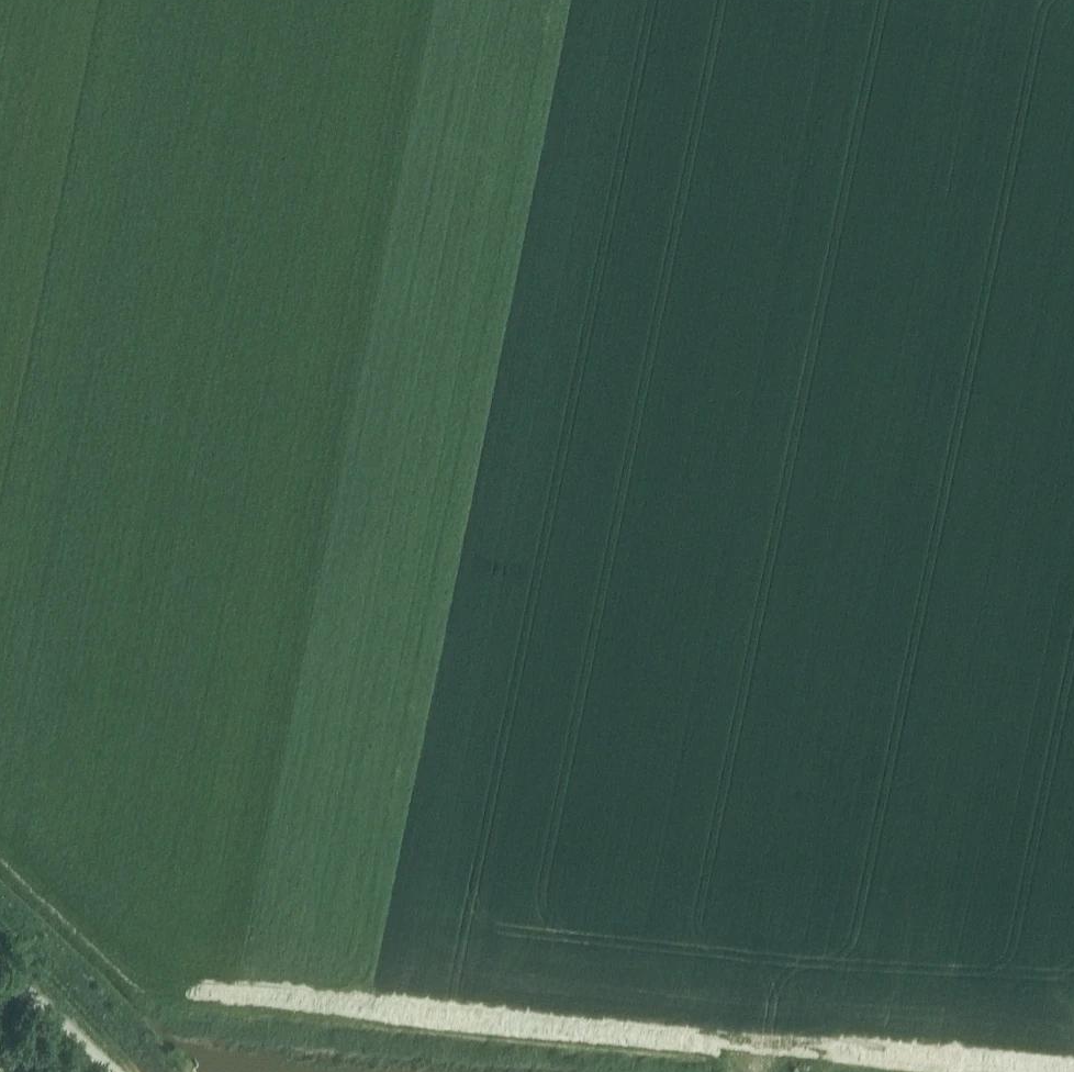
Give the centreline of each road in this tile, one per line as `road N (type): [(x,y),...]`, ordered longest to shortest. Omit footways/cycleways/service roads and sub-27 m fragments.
road 1 (unclassified): [(119,1071),(0,962)]

